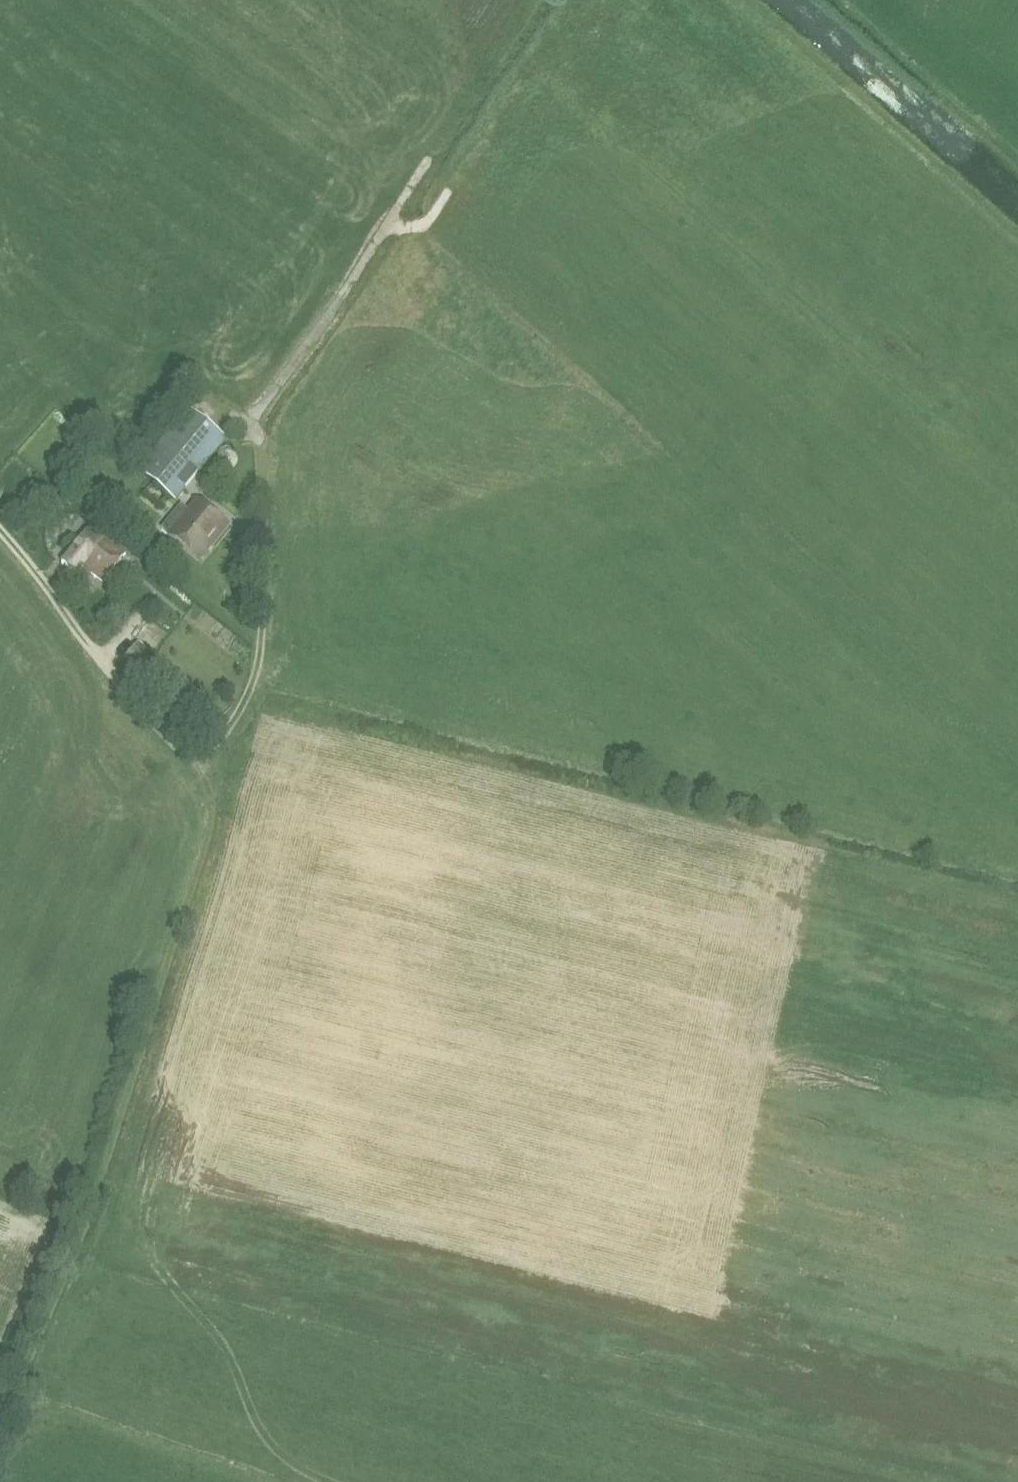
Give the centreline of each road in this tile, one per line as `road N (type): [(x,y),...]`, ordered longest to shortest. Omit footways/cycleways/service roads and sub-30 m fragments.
road 1 (track): [(0,1425),(84,1221),(204,854),(211,805),(195,764),(105,666),(0,530)]
road 2 (track): [(384,223),(250,425),(261,455),(264,519),(260,650),(237,713),(195,764)]

